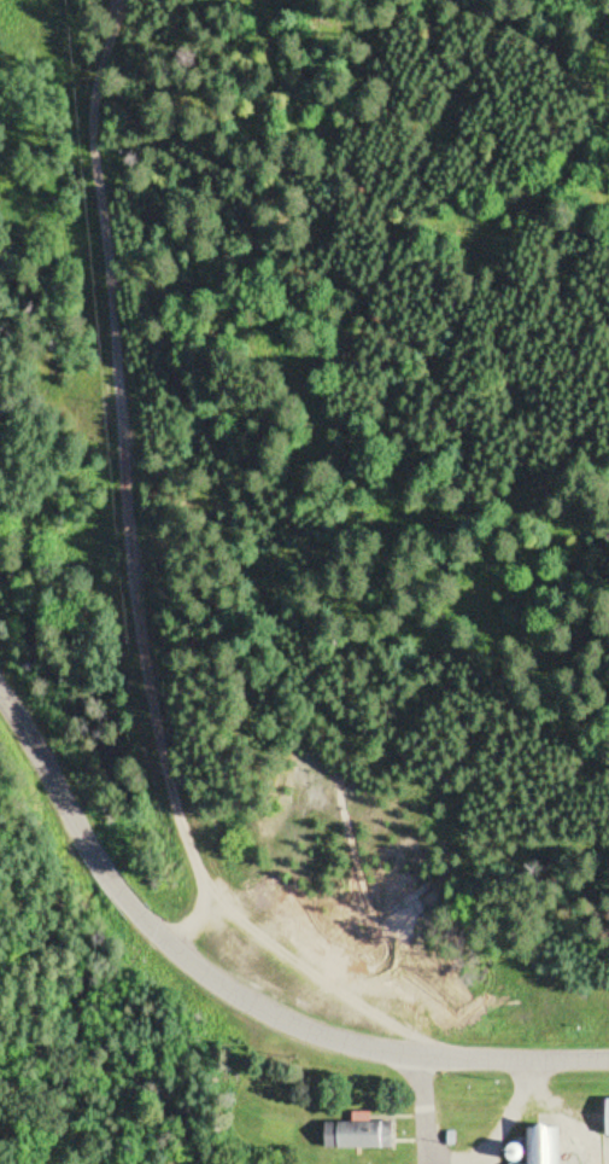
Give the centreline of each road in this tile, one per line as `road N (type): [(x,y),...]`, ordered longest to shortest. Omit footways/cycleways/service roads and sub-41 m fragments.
road 1 (residential): [(608,1060),(440,1060),(369,1050),(289,1028),(215,985),(158,942),(100,878),(54,785),(0,704)]

